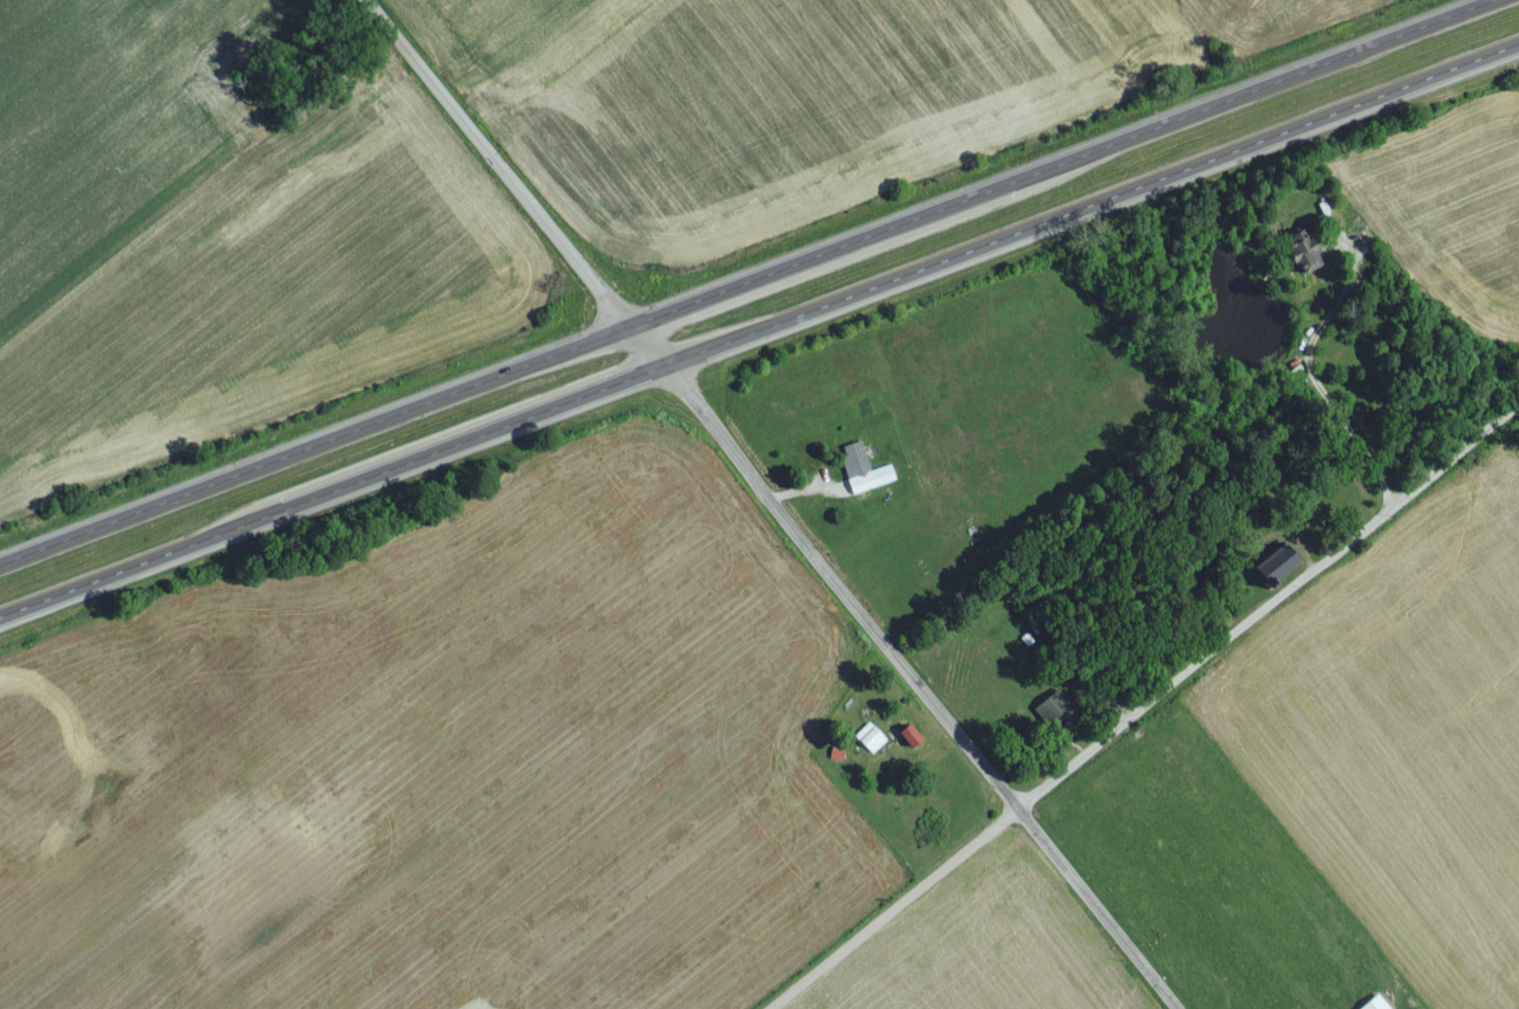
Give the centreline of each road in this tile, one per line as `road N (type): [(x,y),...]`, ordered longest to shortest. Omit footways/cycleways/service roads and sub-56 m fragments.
road 1 (trunk): [(0,606),(664,370),(1518,47)]
road 2 (trunk): [(1492,0),(0,553)]
road 3 (residential): [(1174,1008),(664,370)]
road 4 (residential): [(1017,816),(1518,409)]
road 5 (residential): [(664,370),(362,0)]
road 6 (residential): [(777,1008),(1017,816)]

